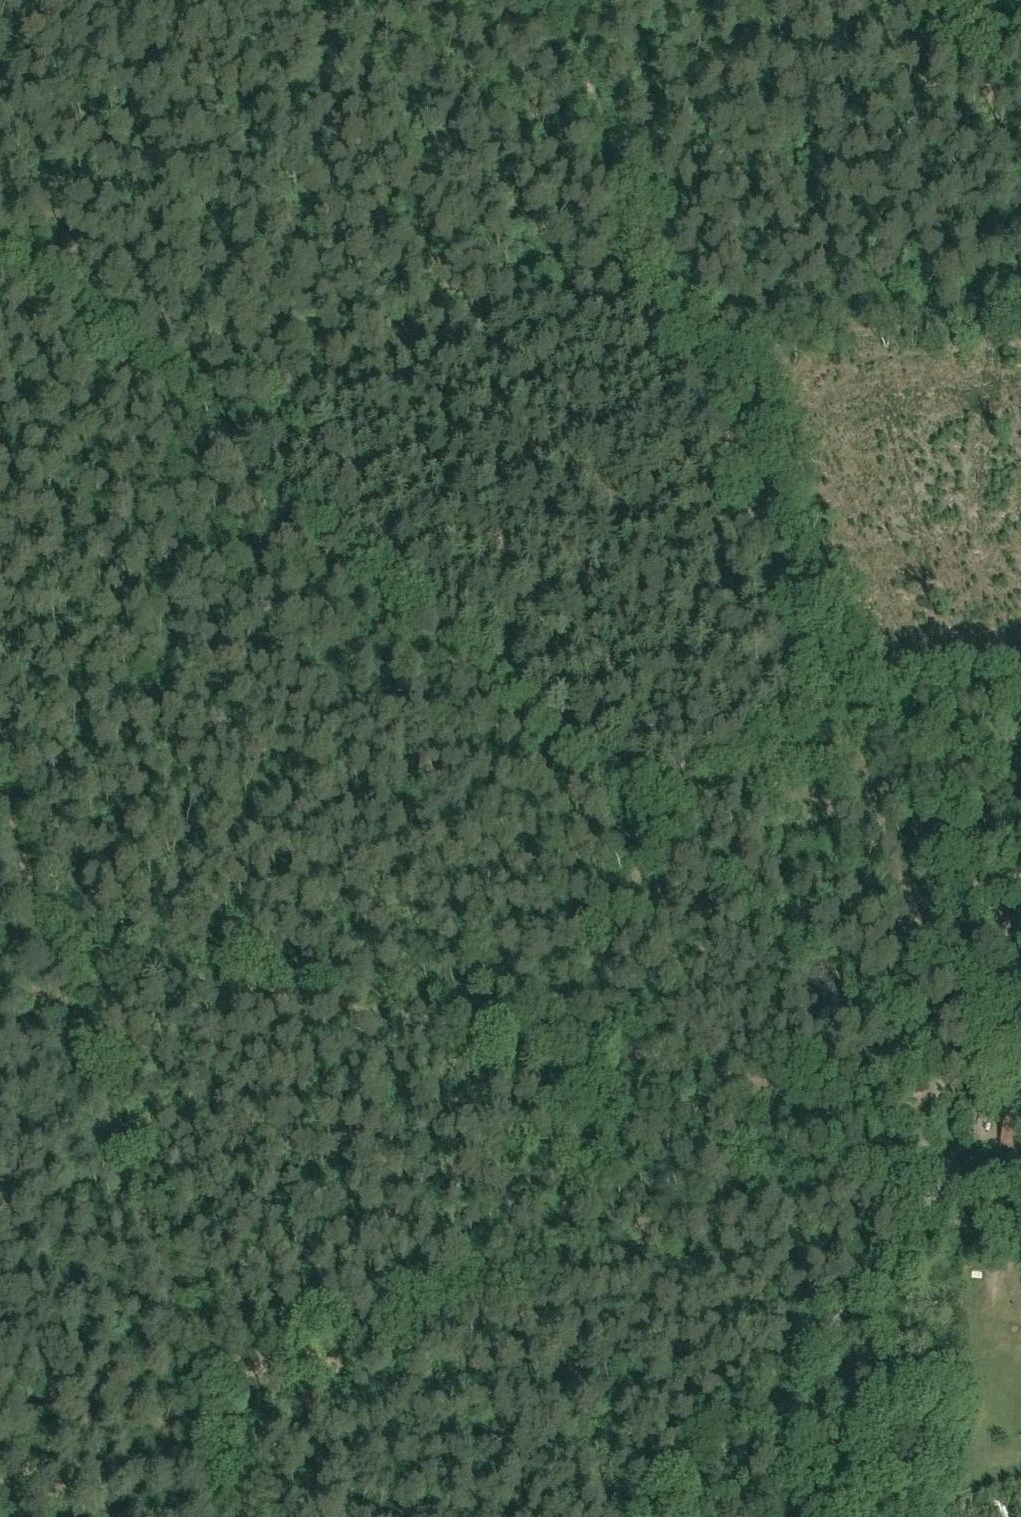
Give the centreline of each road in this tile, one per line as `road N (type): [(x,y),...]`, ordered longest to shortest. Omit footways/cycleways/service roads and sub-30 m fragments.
road 1 (track): [(696,339),(972,1051)]
road 2 (track): [(651,1516),(944,1178)]
road 3 (track): [(559,0),(696,339)]
road 4 (track): [(696,339),(1020,326)]

